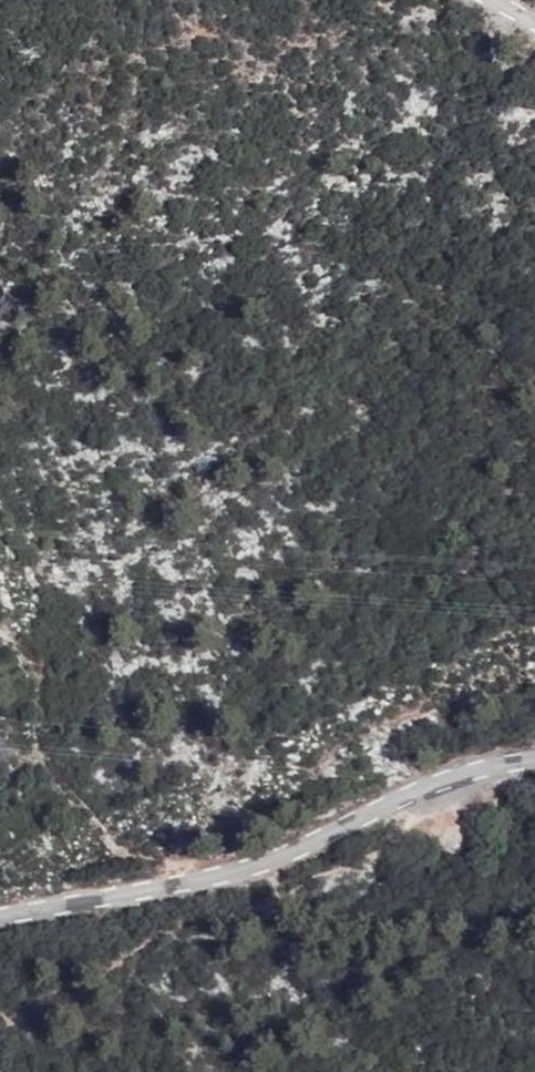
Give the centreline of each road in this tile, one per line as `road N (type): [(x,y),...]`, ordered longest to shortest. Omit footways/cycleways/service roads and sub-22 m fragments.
road 1 (unclassified): [(0,923),(231,878),(468,771),(534,763)]

